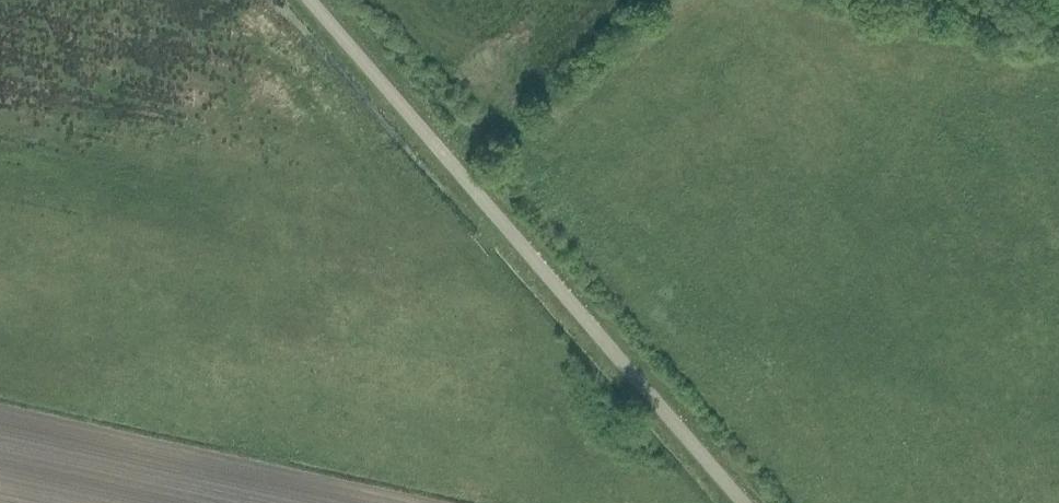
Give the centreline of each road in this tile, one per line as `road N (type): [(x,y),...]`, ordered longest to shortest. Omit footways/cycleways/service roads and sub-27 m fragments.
road 1 (unclassified): [(745,502),(312,0)]

